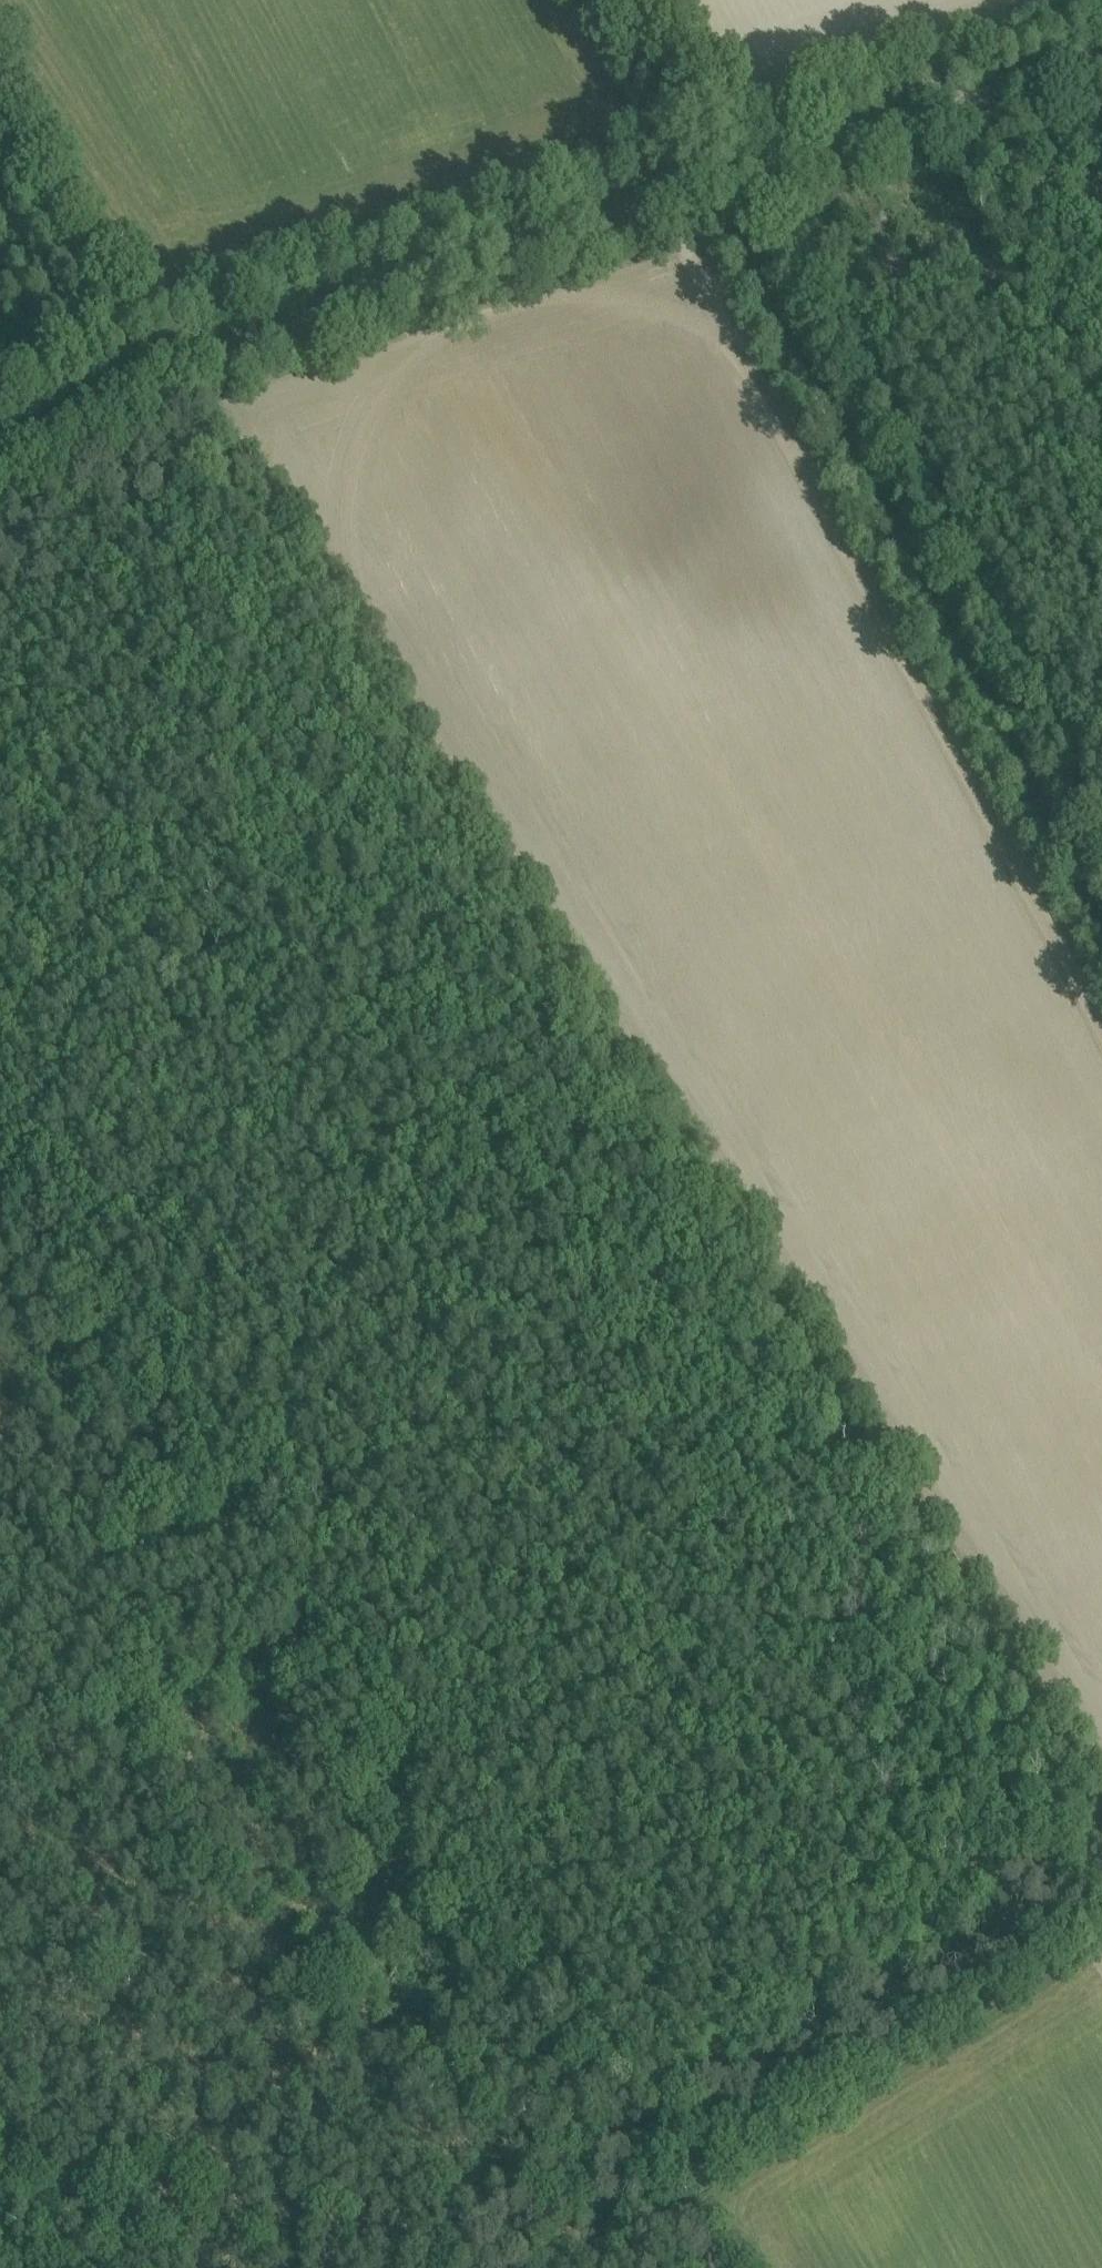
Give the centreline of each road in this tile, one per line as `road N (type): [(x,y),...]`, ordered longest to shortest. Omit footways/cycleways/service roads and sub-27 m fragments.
road 1 (track): [(1101,50),(194,339),(0,463)]

